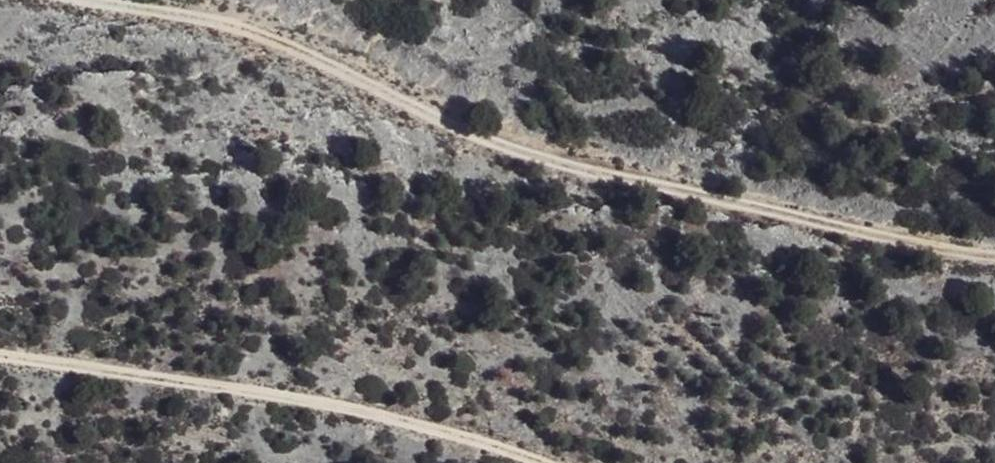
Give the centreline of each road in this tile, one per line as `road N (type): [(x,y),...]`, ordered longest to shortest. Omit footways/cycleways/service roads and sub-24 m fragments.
road 1 (track): [(91,0),(226,19),(349,69),(506,149),(994,253)]
road 2 (track): [(0,356),(332,405),(540,462)]

